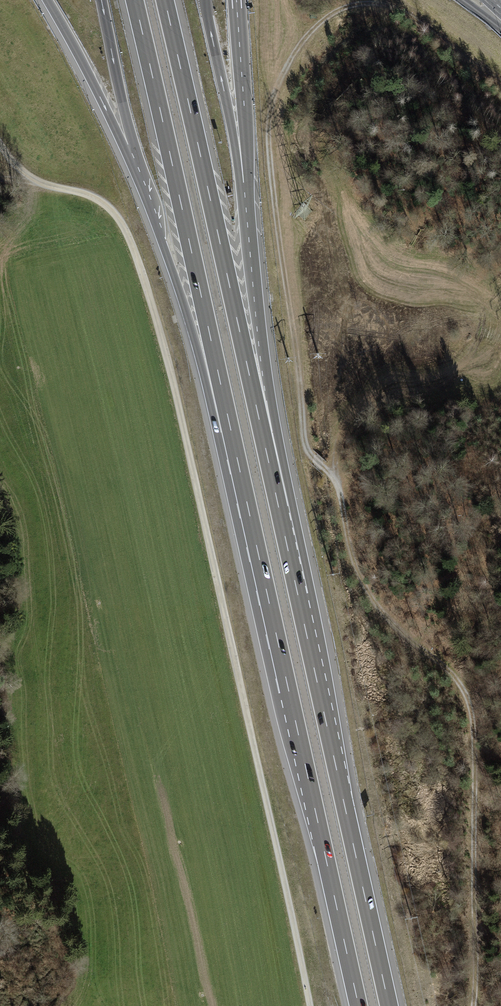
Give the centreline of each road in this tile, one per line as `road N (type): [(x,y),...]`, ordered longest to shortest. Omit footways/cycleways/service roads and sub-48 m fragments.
road 1 (track): [(0,144),(19,171),(92,197),(118,218),(136,257),(170,368),(310,1005)]
road 2 (track): [(500,80),(412,16),(369,3),(317,25),(276,91),(273,193),(303,438),(337,484)]
road 3 (motorway): [(236,450),(359,1005)]
road 4 (track): [(337,484),(350,548),(371,597),(468,697),(477,734),(474,1005)]
road 5 (motorway): [(283,524),(165,0)]
road 6 (motorway): [(283,524),(237,0)]
road 7 (motorway): [(389,1005),(283,524)]
road 8 (motorway): [(48,0),(131,162),(236,450)]
road 9 (motorway): [(135,0),(236,450)]
road 10 (track): [(337,484),(340,425),(365,400),(451,372),(479,338)]

